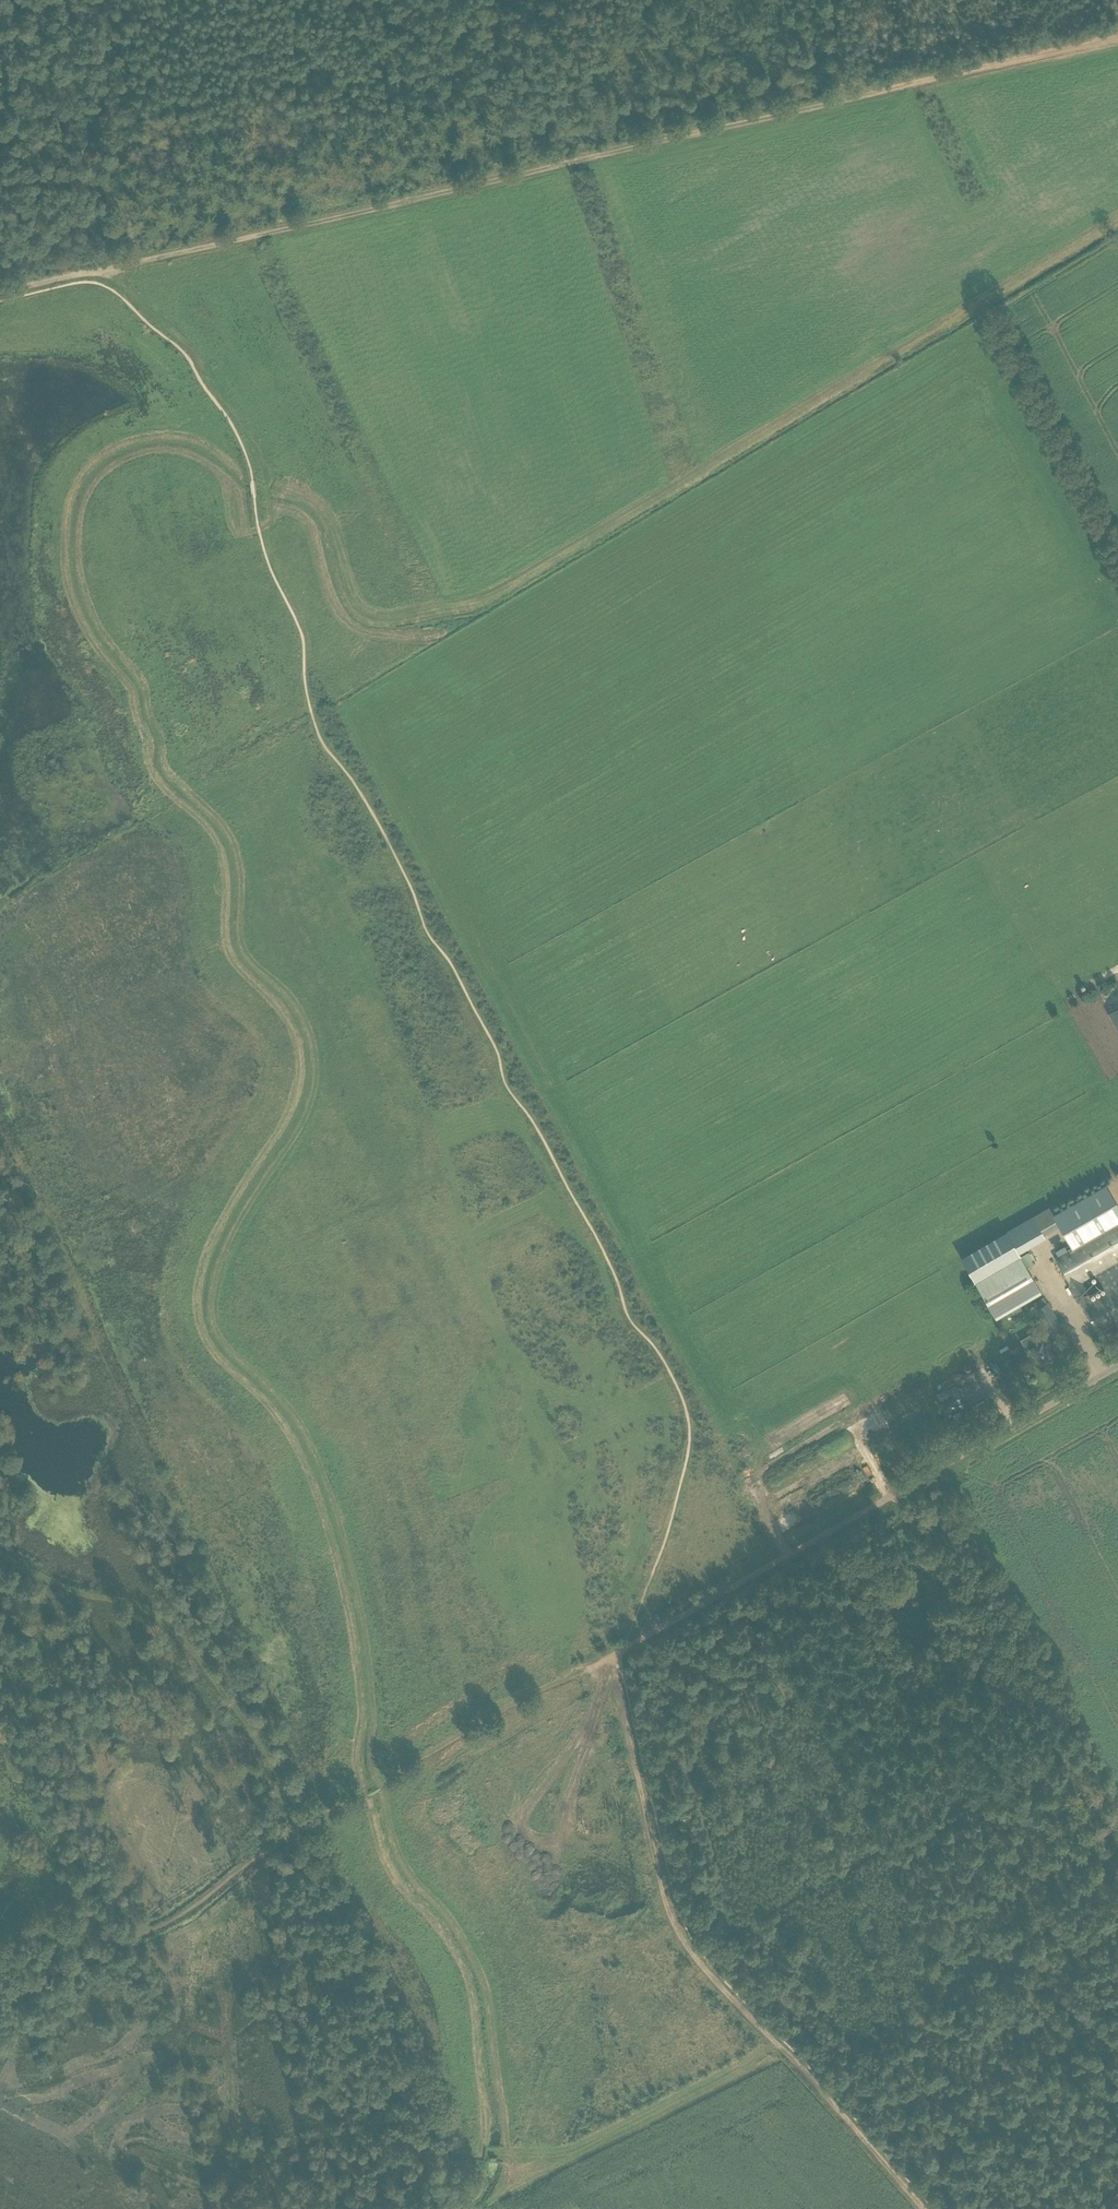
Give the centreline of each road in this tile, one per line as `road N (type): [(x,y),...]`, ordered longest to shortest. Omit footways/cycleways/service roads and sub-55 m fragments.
road 1 (track): [(90,271),(852,92)]
road 2 (track): [(614,1654),(667,1906),(707,1974),(925,2208)]
road 3 (unclassified): [(614,1654),(1117,1365)]
road 4 (track): [(90,271),(116,280),(176,333),(243,425),(270,490),(282,590)]
road 5 (track): [(614,1654),(317,1817)]
road 6 (track): [(852,92),(1117,32)]

